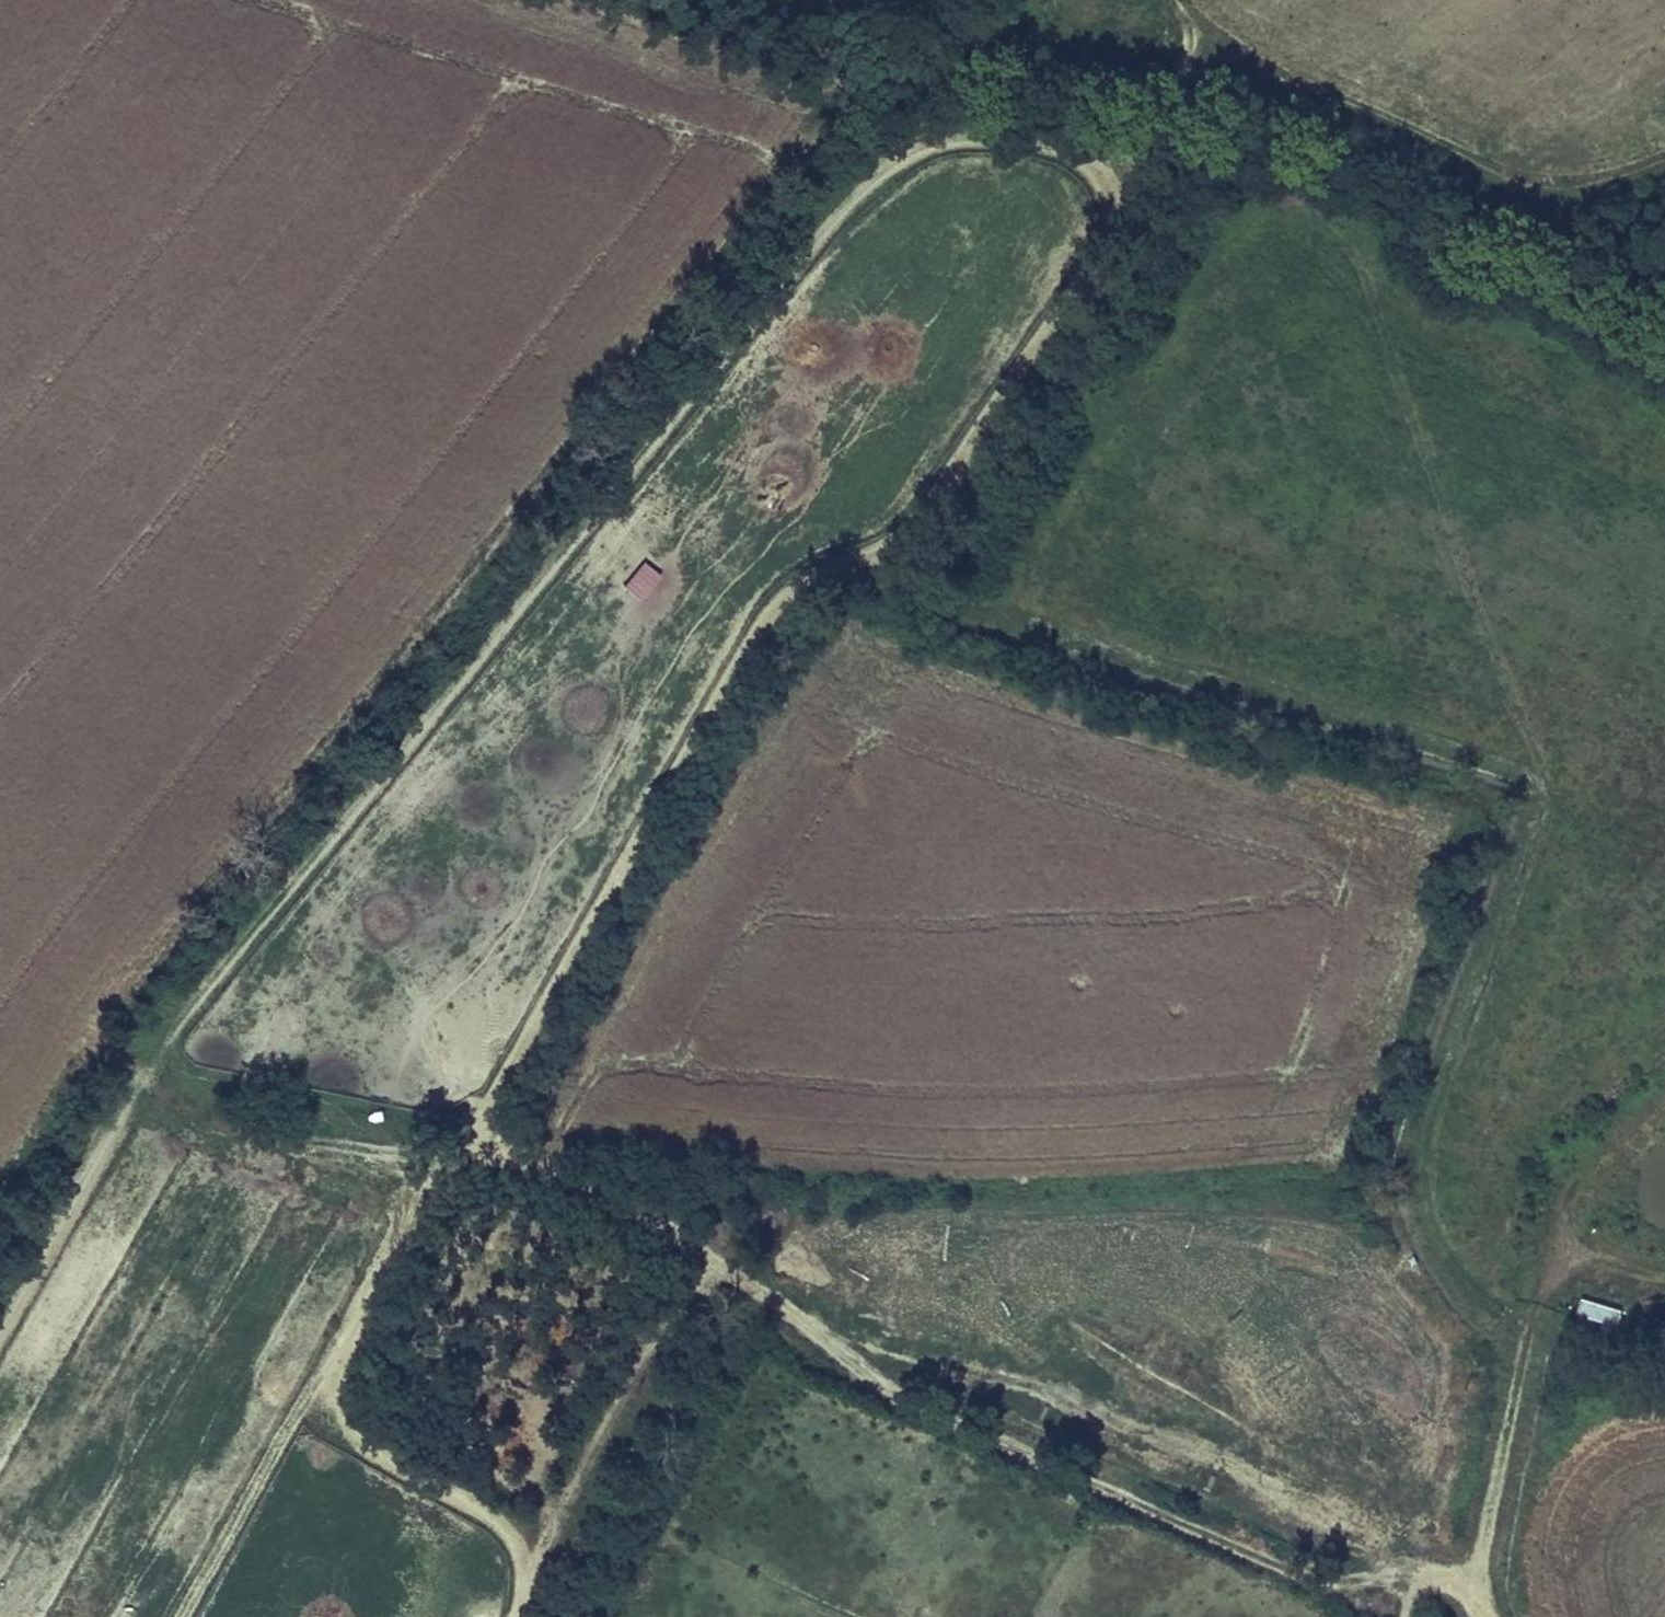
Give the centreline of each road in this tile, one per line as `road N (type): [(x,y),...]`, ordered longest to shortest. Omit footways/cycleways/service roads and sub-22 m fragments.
road 1 (track): [(1479,1616),(1450,1581),(1315,1492),(973,1360)]
road 2 (track): [(1492,1616),(1482,1580),(1487,1507),(1539,1306)]

